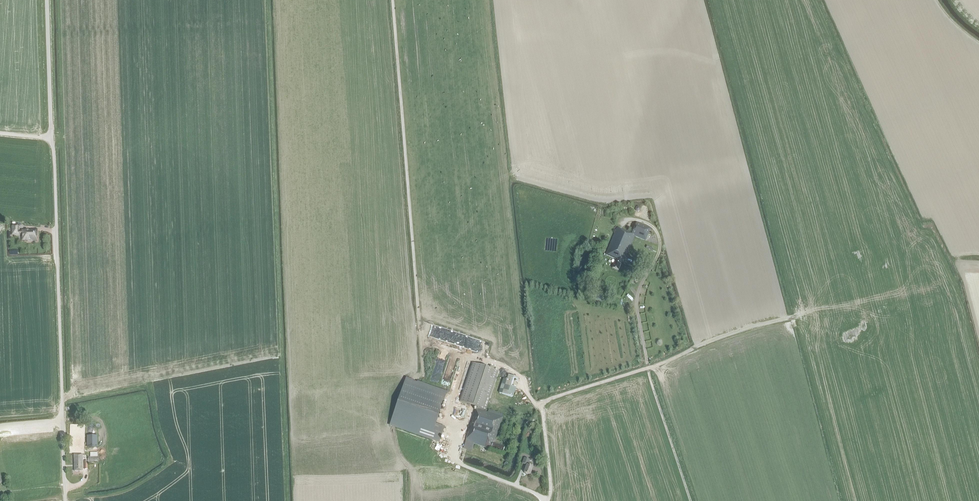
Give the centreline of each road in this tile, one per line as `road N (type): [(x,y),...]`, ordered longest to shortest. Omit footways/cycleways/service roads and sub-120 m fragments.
road 1 (unclassified): [(65,500),(47,0)]
road 2 (track): [(421,339),(393,0)]

